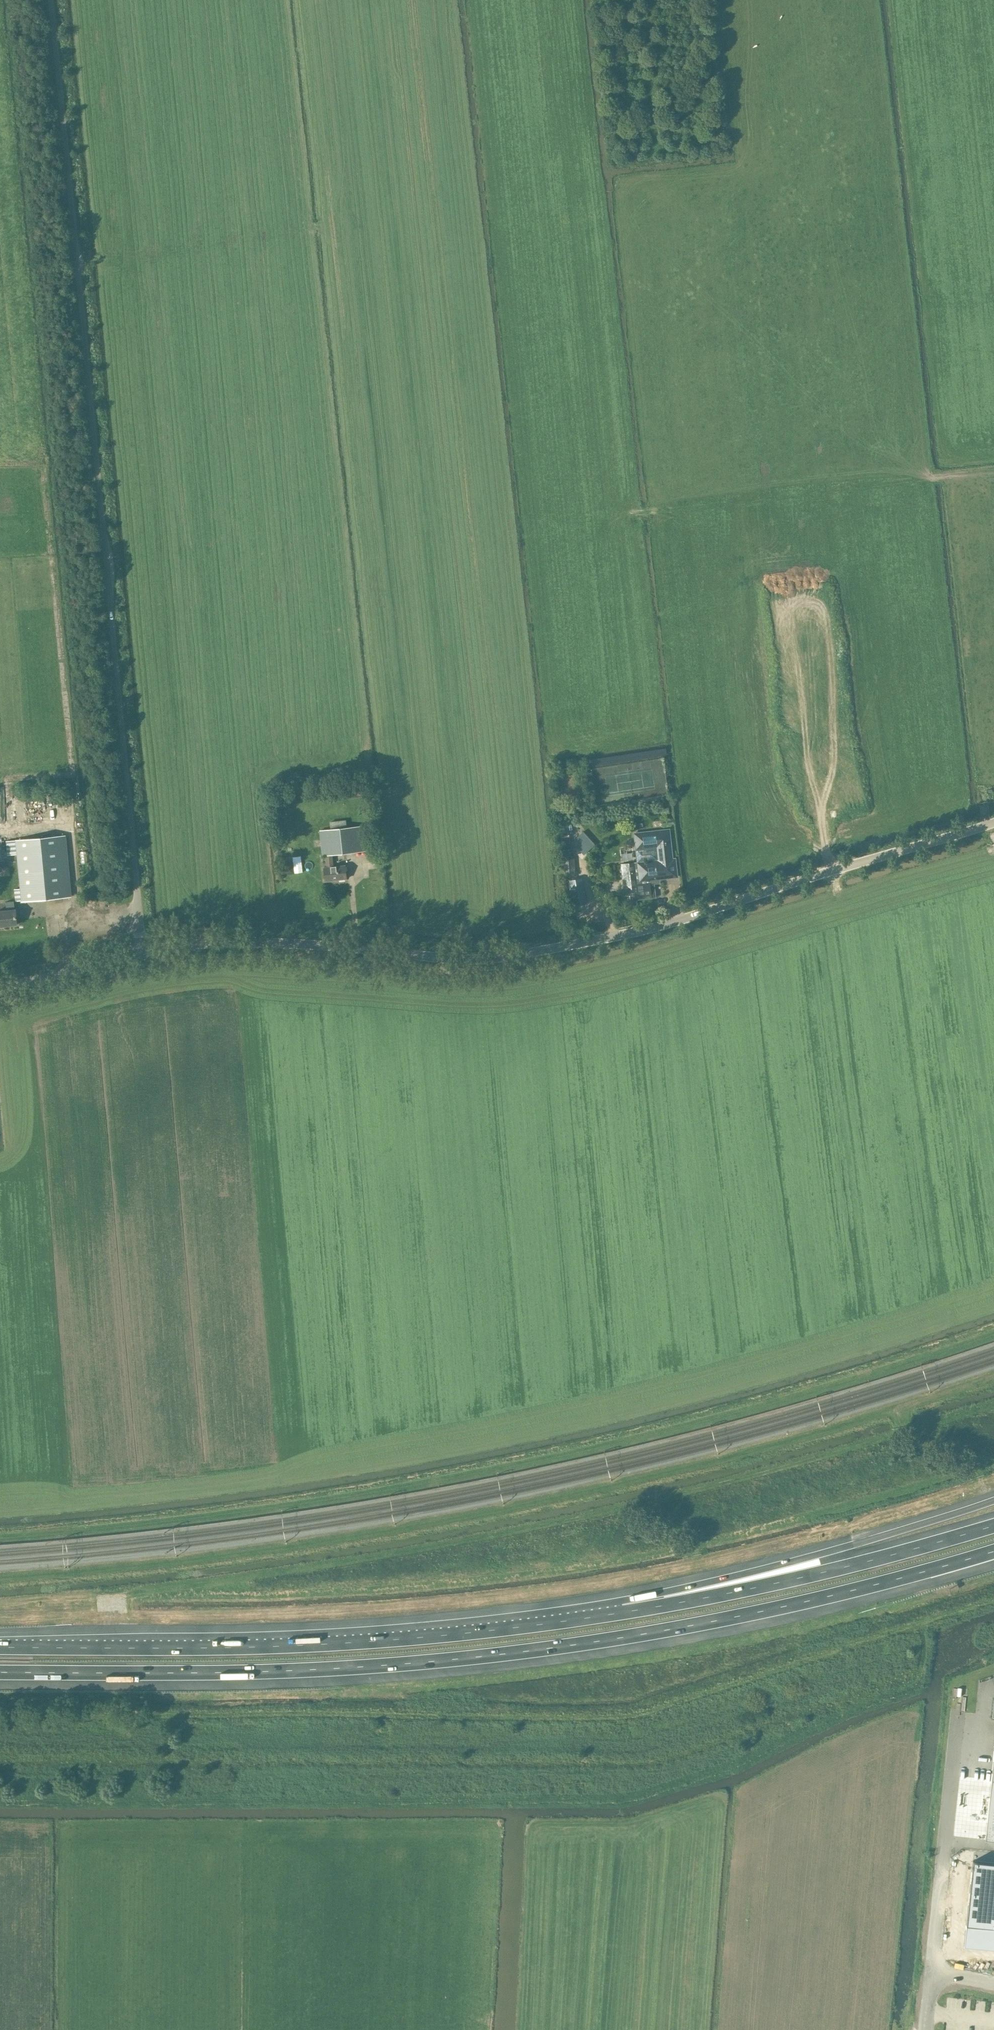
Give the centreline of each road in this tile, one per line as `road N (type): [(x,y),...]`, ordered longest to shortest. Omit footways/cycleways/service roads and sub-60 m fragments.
road 1 (motorway): [(0,1672),(237,1672),(510,1652),(727,1618),(993,1550)]
road 2 (unclassified): [(141,953),(50,0)]
road 3 (unclassified): [(993,827),(567,953),(518,960),(282,943),(141,953)]
road 4 (motorway): [(622,1612),(377,1640),(0,1646)]
road 5 (motorway): [(993,1500),(622,1612)]
road 6 (motorway): [(993,1524),(804,1576),(622,1612)]
road 7 (unclassified): [(141,953),(0,993)]

